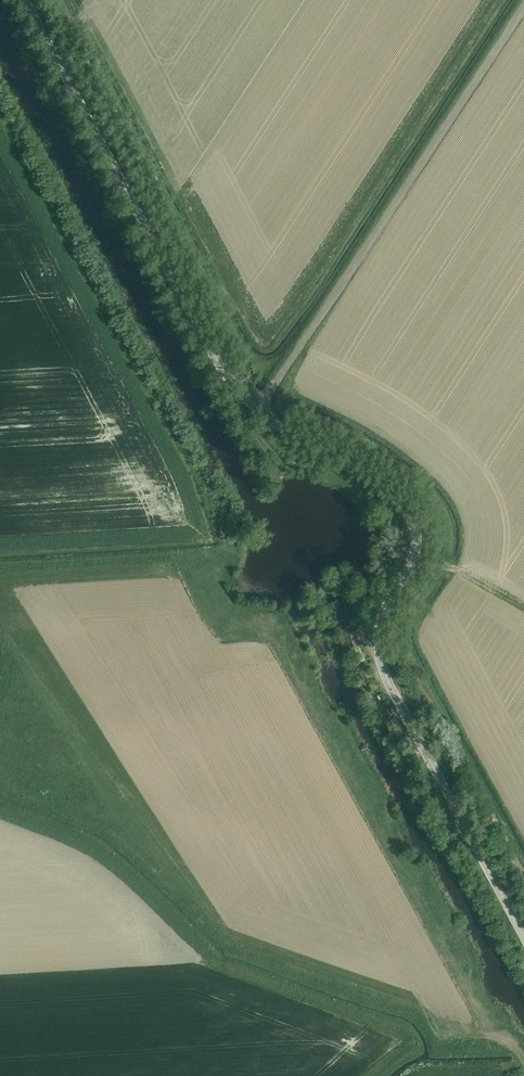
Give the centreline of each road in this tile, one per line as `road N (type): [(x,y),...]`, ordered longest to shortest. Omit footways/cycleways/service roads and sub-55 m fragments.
road 1 (tertiary): [(523,936),(383,669),(382,619),(417,546),(410,514),(377,481),(274,422),(231,381),(25,0)]
road 2 (track): [(254,406),(523,9)]
road 3 (track): [(402,707),(398,628),(439,570),(458,571),(523,609)]

